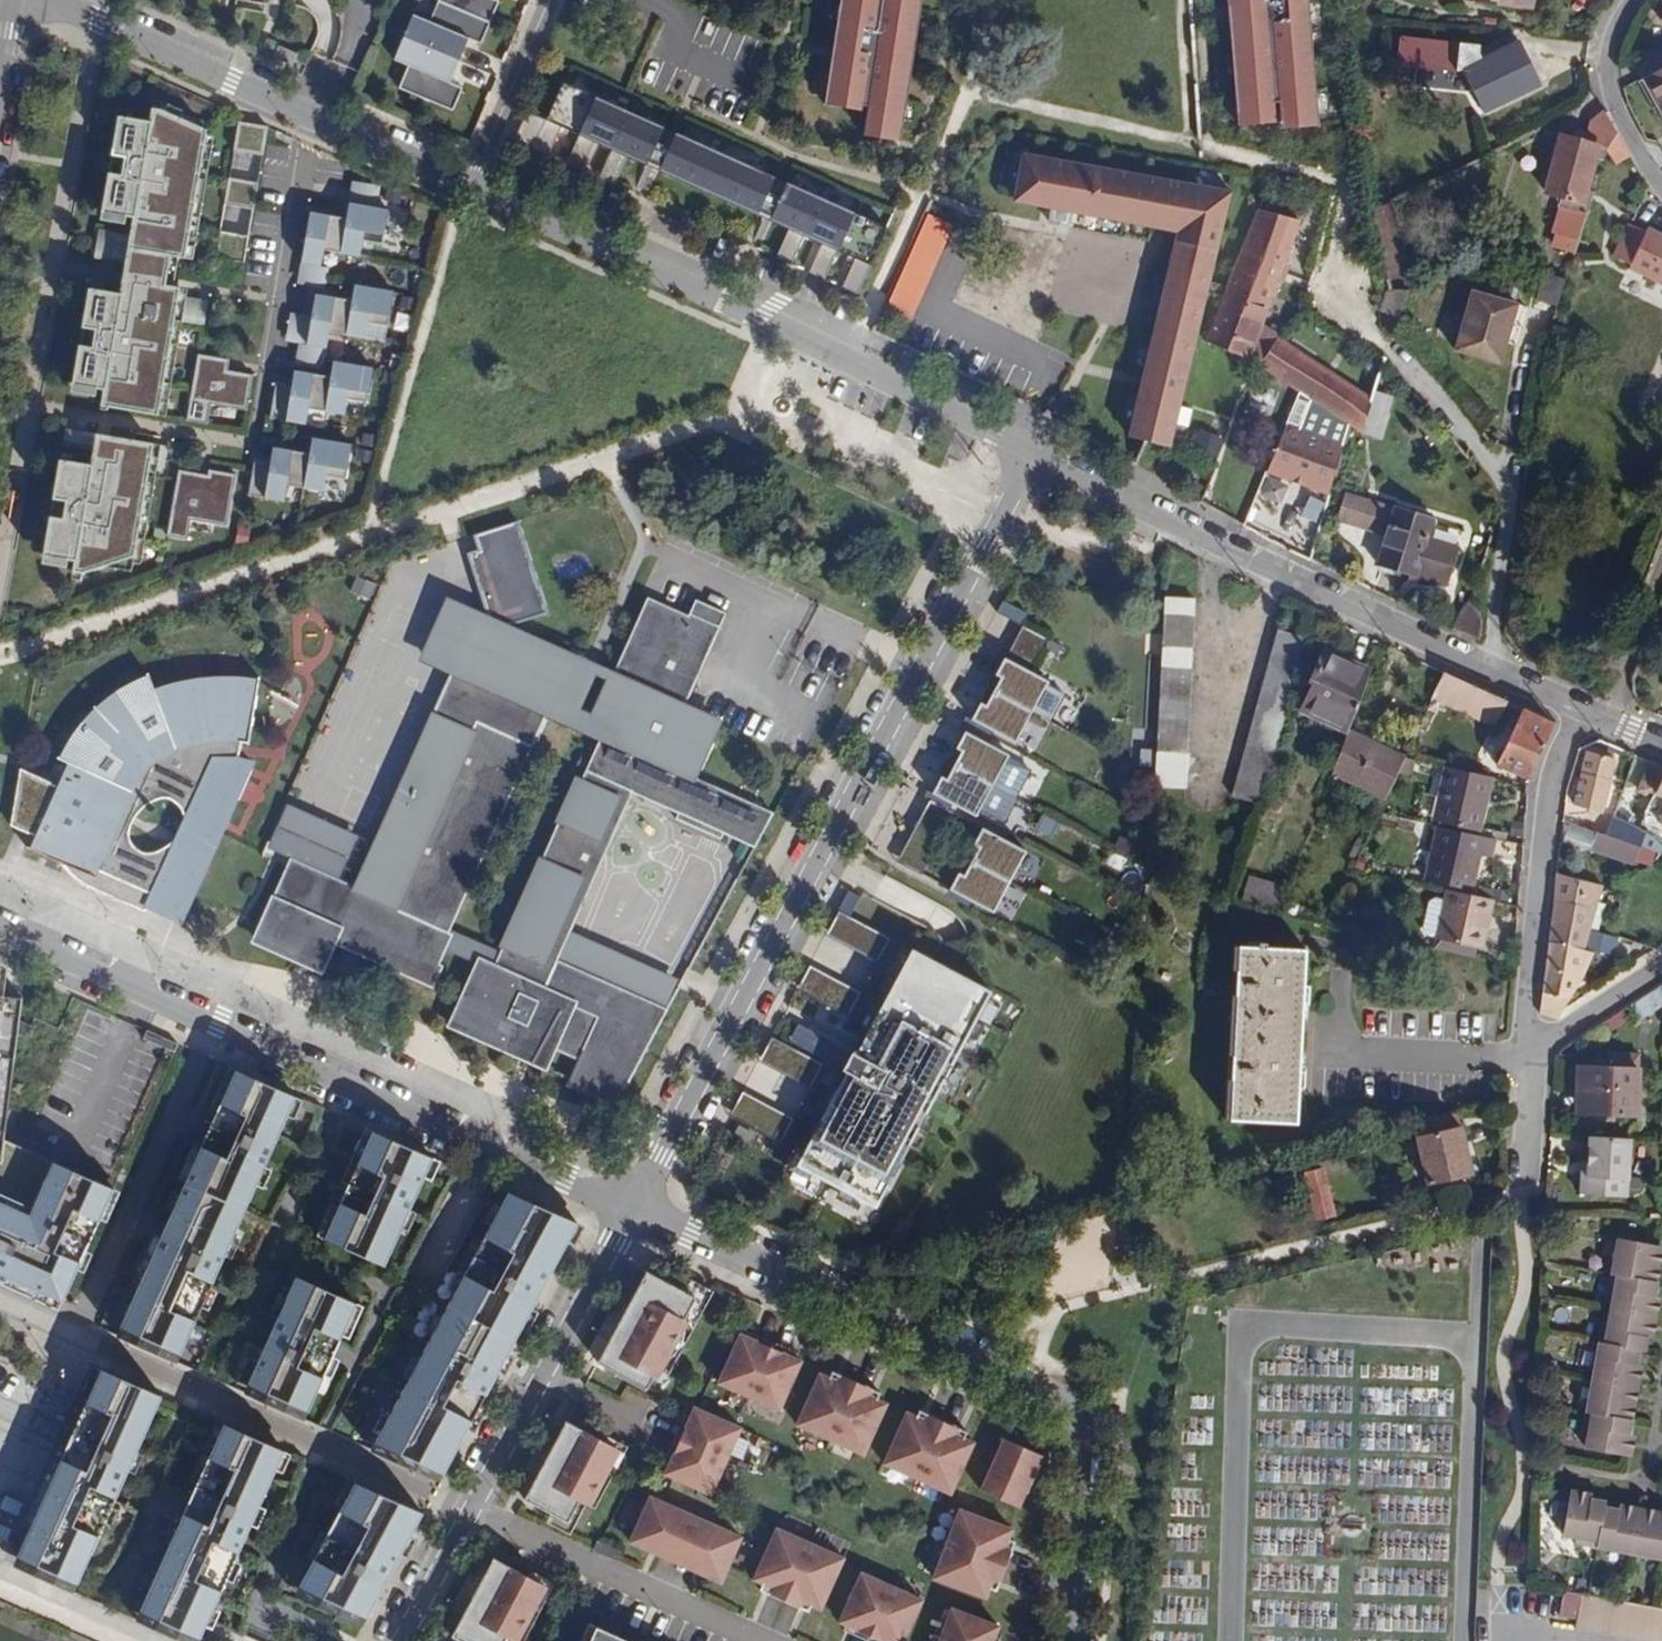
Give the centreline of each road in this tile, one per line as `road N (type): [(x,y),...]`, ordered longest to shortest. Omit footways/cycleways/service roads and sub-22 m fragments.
road 1 (residential): [(1034,452),(634,1205)]
road 2 (residential): [(634,1205),(1044,1364),(1074,1408),(1084,1442),(1070,1640)]
road 3 (residential): [(0,920),(634,1205)]
road 4 (residential): [(468,189),(722,299),(1034,452)]
road 5 (residential): [(1489,668),(1034,452)]
road 6 (residential): [(634,1205),(406,1640)]
road 7 (residential): [(43,0),(468,189)]
road 8 (residential): [(1489,668),(1506,482),(1388,346)]
road 9 (residential): [(1581,711),(1552,778),(1527,1052)]
road 10 (residential): [(1527,1062),(1341,1051),(1344,970)]
road 11 (residential): [(1661,186),(1600,66),(1626,0)]
road 12 (residential): [(468,189),(548,0)]
road 13 (residential): [(1601,718),(1661,569)]
road 14 (residential): [(1527,1052),(1661,966)]
road 15 (residential): [(1527,1062),(1526,1211)]

